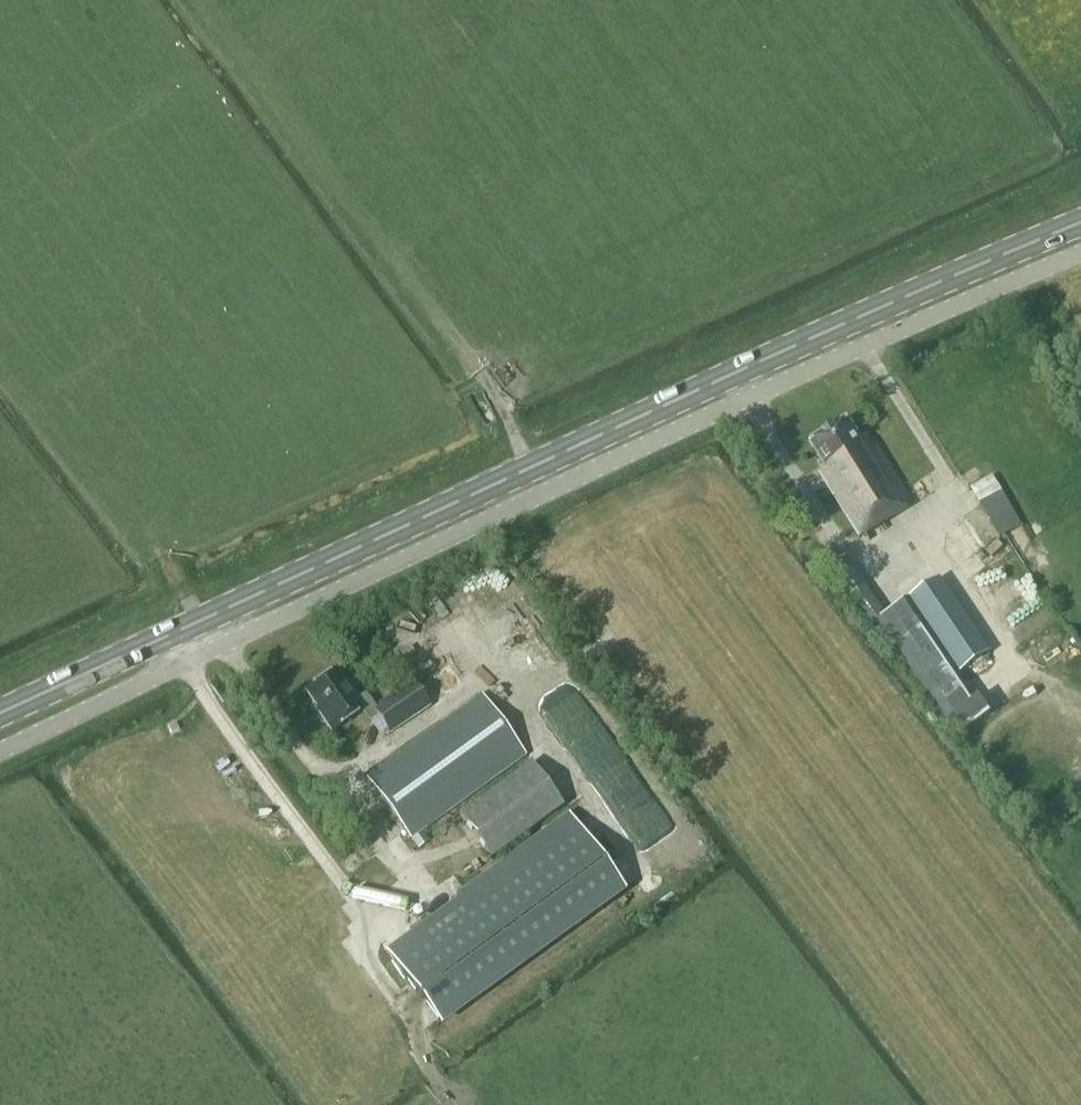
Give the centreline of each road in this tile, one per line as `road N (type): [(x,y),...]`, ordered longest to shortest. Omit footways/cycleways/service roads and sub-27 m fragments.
road 1 (unclassified): [(0,750),(722,409),(1080,252)]
road 2 (primary): [(0,711),(1080,221)]
road 3 (track): [(337,875),(25,1104)]

